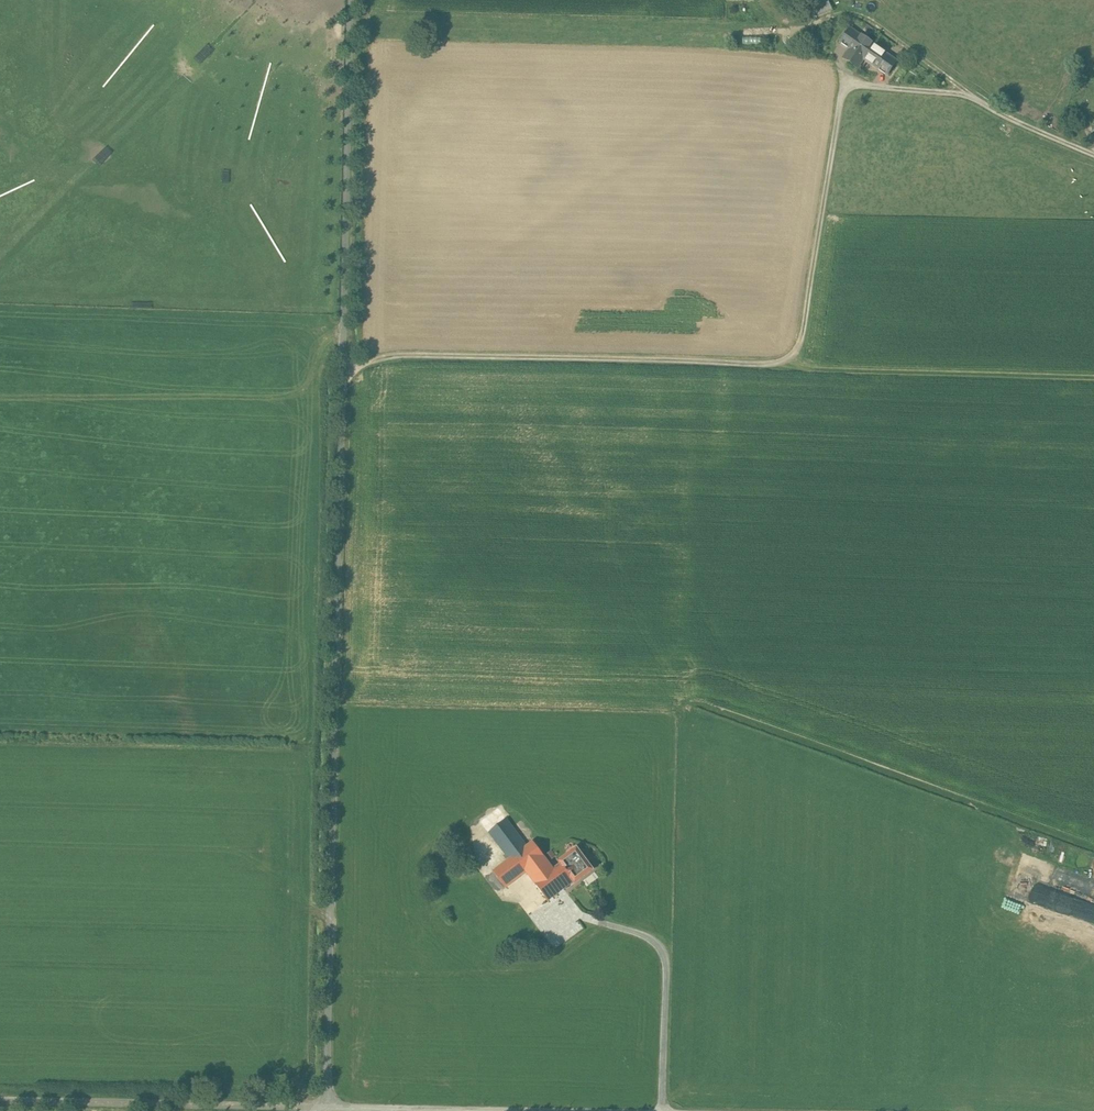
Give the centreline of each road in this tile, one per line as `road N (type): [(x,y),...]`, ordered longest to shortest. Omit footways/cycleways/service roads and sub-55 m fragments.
road 1 (unclassified): [(328,1107),(351,0)]
road 2 (unclassified): [(0,1098),(314,1107)]
road 3 (unclassified): [(328,1107),(546,1110)]

